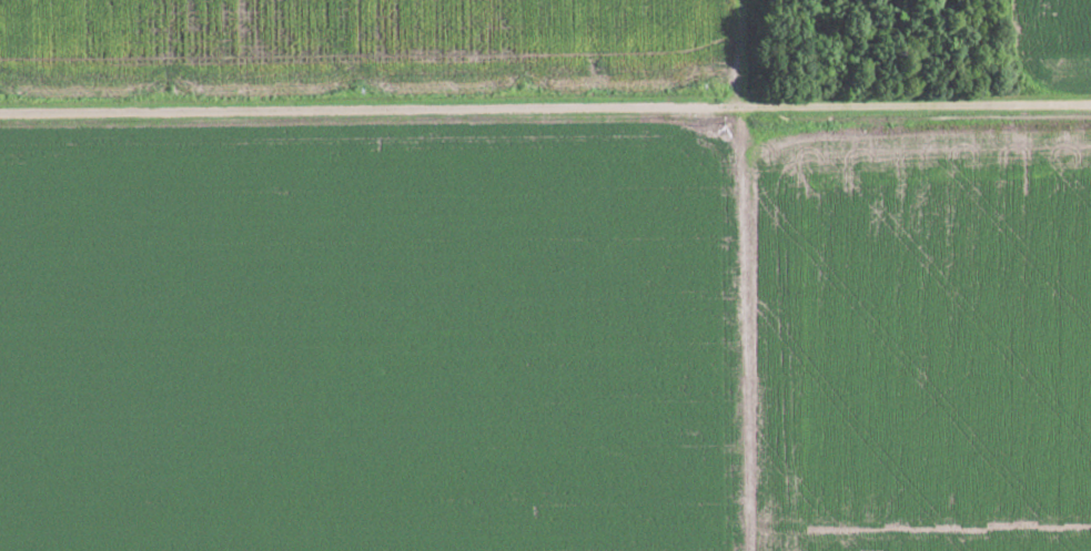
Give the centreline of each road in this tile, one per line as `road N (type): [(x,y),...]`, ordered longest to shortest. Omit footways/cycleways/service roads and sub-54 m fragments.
road 1 (residential): [(0,111),(1090,106)]
road 2 (track): [(0,90),(659,78),(706,67),(726,50),(735,0)]

